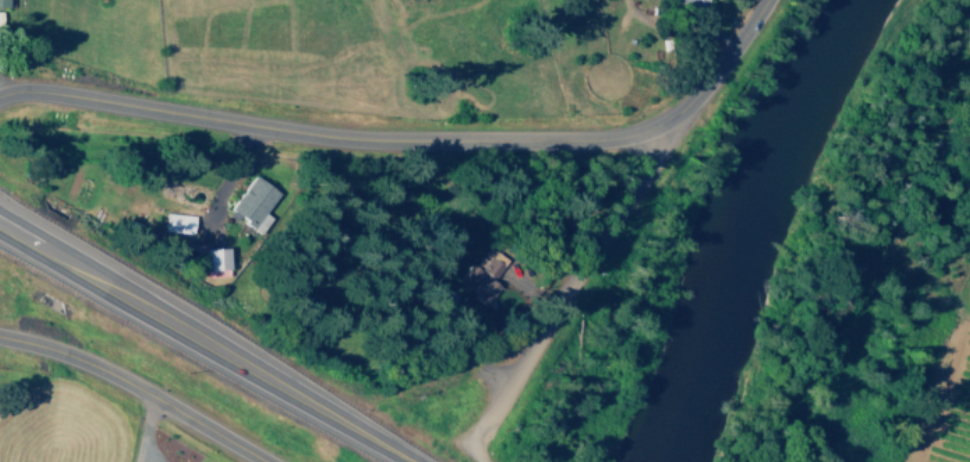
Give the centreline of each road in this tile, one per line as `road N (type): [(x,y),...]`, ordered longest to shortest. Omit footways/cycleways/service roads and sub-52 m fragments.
road 1 (residential): [(0,96),(37,94),(342,141),(612,142),(685,108),(764,0)]
road 2 (trunk): [(0,227),(408,461)]
road 3 (tertiary): [(0,339),(77,361),(259,461)]

